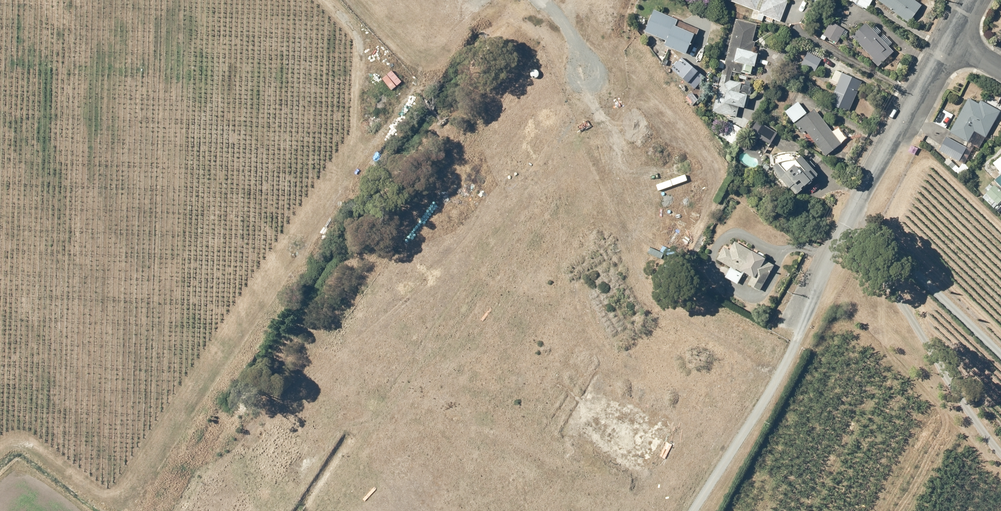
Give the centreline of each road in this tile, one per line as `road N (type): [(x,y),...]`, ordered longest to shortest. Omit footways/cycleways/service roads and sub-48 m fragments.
road 1 (track): [(141,492),(419,83),(350,0)]
road 2 (track): [(826,258),(796,345),(694,510)]
road 3 (residential): [(1000,454),(905,312),(868,224)]
road 4 (residential): [(850,215),(949,40)]
road 5 (residential): [(868,224),(1000,355)]
road 6 (track): [(0,451),(31,446),(85,486),(121,498),(141,492)]

